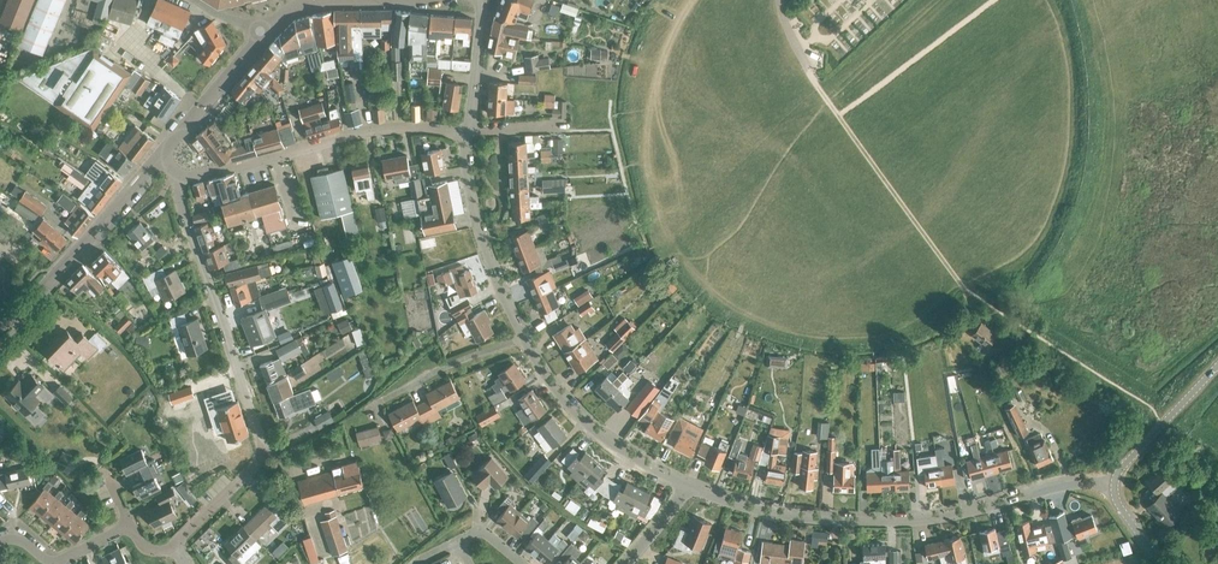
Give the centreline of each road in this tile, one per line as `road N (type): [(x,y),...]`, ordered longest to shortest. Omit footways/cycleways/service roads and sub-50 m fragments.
road 1 (residential): [(690,487),(780,514),(874,521),(966,512),(1083,481),(1114,484)]
road 2 (residential): [(182,179),(347,134),(467,129)]
road 3 (residential): [(182,179),(265,450)]
road 4 (tertiary): [(161,156),(0,327)]
road 5 (residential): [(521,336),(597,433),(690,487)]
road 6 (residential): [(467,129),(469,188),(484,247),(521,336)]
road 7 (tertiary): [(1114,484),(1217,365)]
road 8 (tertiary): [(260,36),(161,156)]
road 9 (residential): [(396,400),(521,336)]
road 10 (residential): [(175,545),(265,450)]
road 11 (residential): [(483,0),(467,129)]

